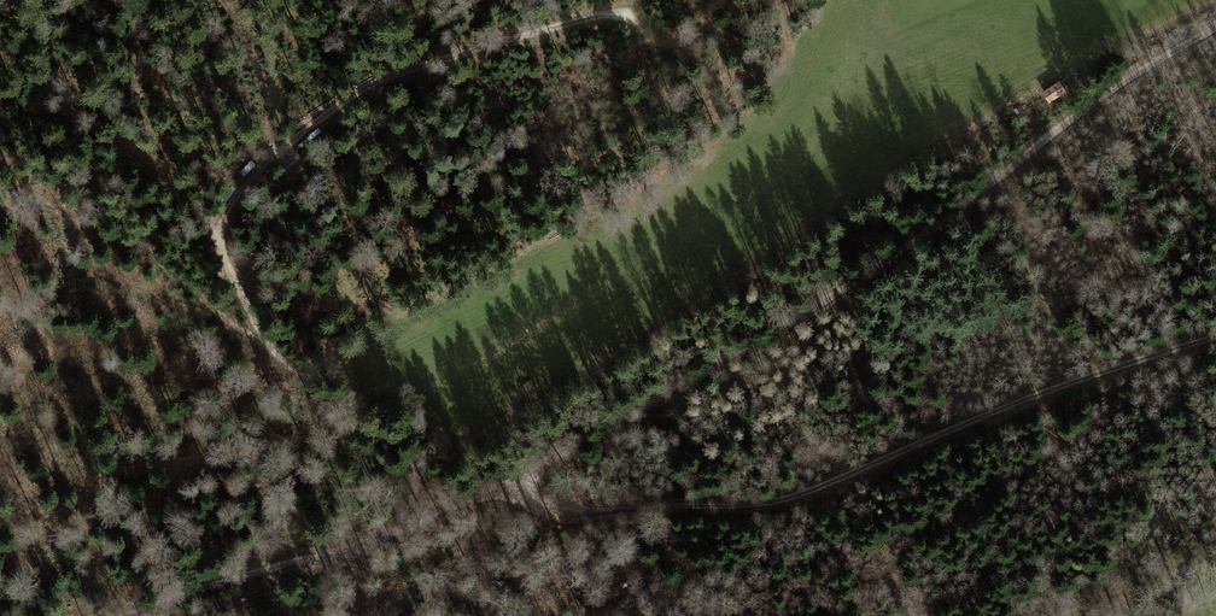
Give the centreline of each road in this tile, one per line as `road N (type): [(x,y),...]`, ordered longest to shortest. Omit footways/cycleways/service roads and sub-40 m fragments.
road 1 (track): [(502,489),(276,355),(220,242),(225,215),(257,171),(375,83),(624,12)]
road 2 (track): [(502,489),(800,312),(1117,86),(1215,29)]
road 3 (track): [(1215,339),(955,425),(857,472),(771,500),(567,513),(502,489)]
road 4 (track): [(502,489),(376,540),(117,615)]

